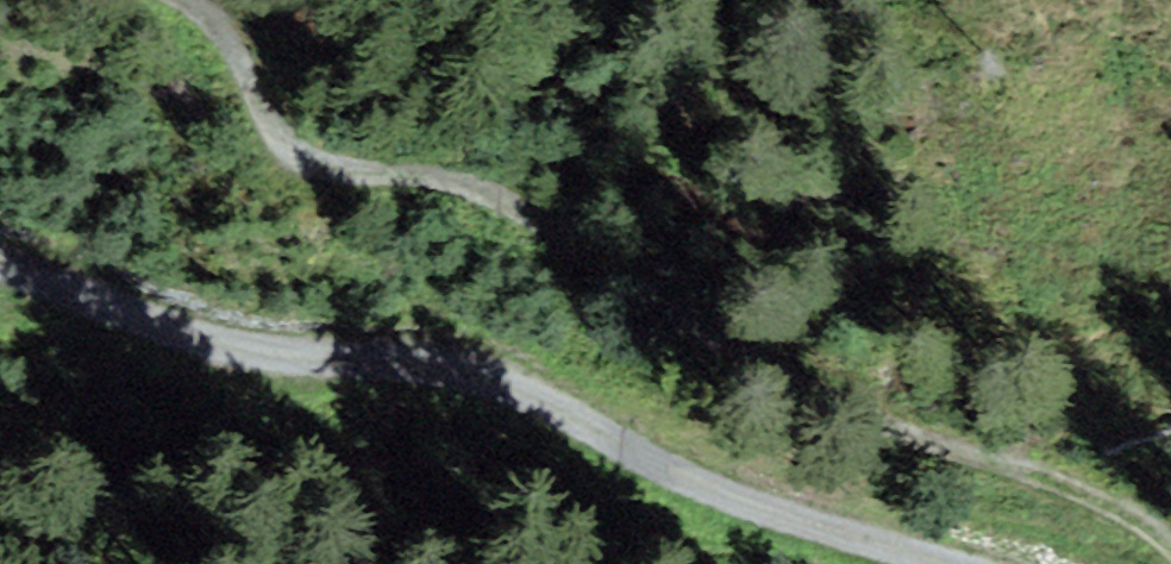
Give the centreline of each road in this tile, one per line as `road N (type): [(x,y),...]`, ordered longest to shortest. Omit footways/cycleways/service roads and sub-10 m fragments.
road 1 (track): [(188,0),(1170,486)]
road 2 (track): [(0,267),(911,563)]

